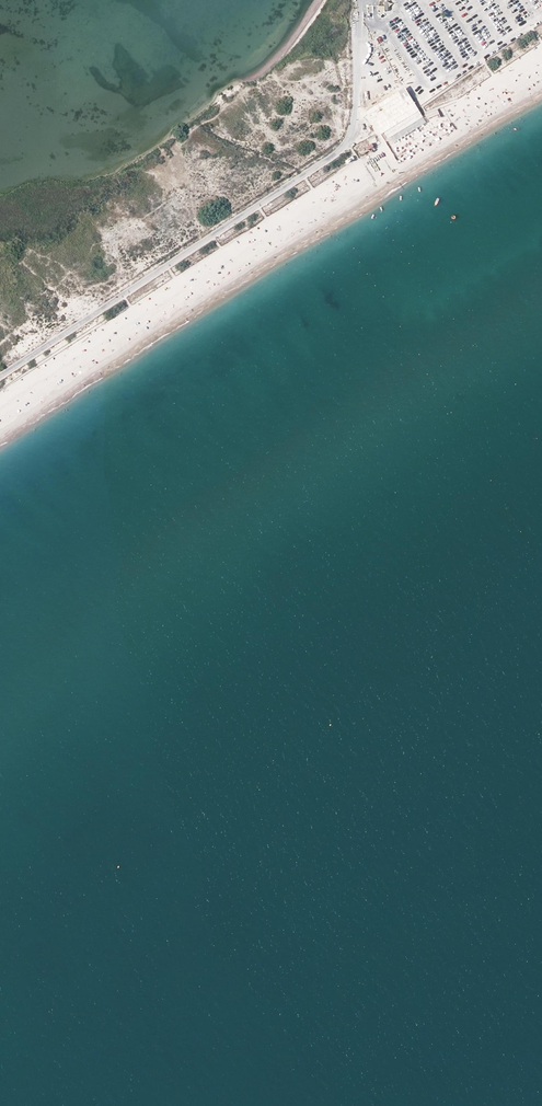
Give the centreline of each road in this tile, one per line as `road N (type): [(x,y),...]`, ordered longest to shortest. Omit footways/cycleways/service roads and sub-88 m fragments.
road 1 (unclassified): [(0,376),(343,147),(355,122),(360,0)]

